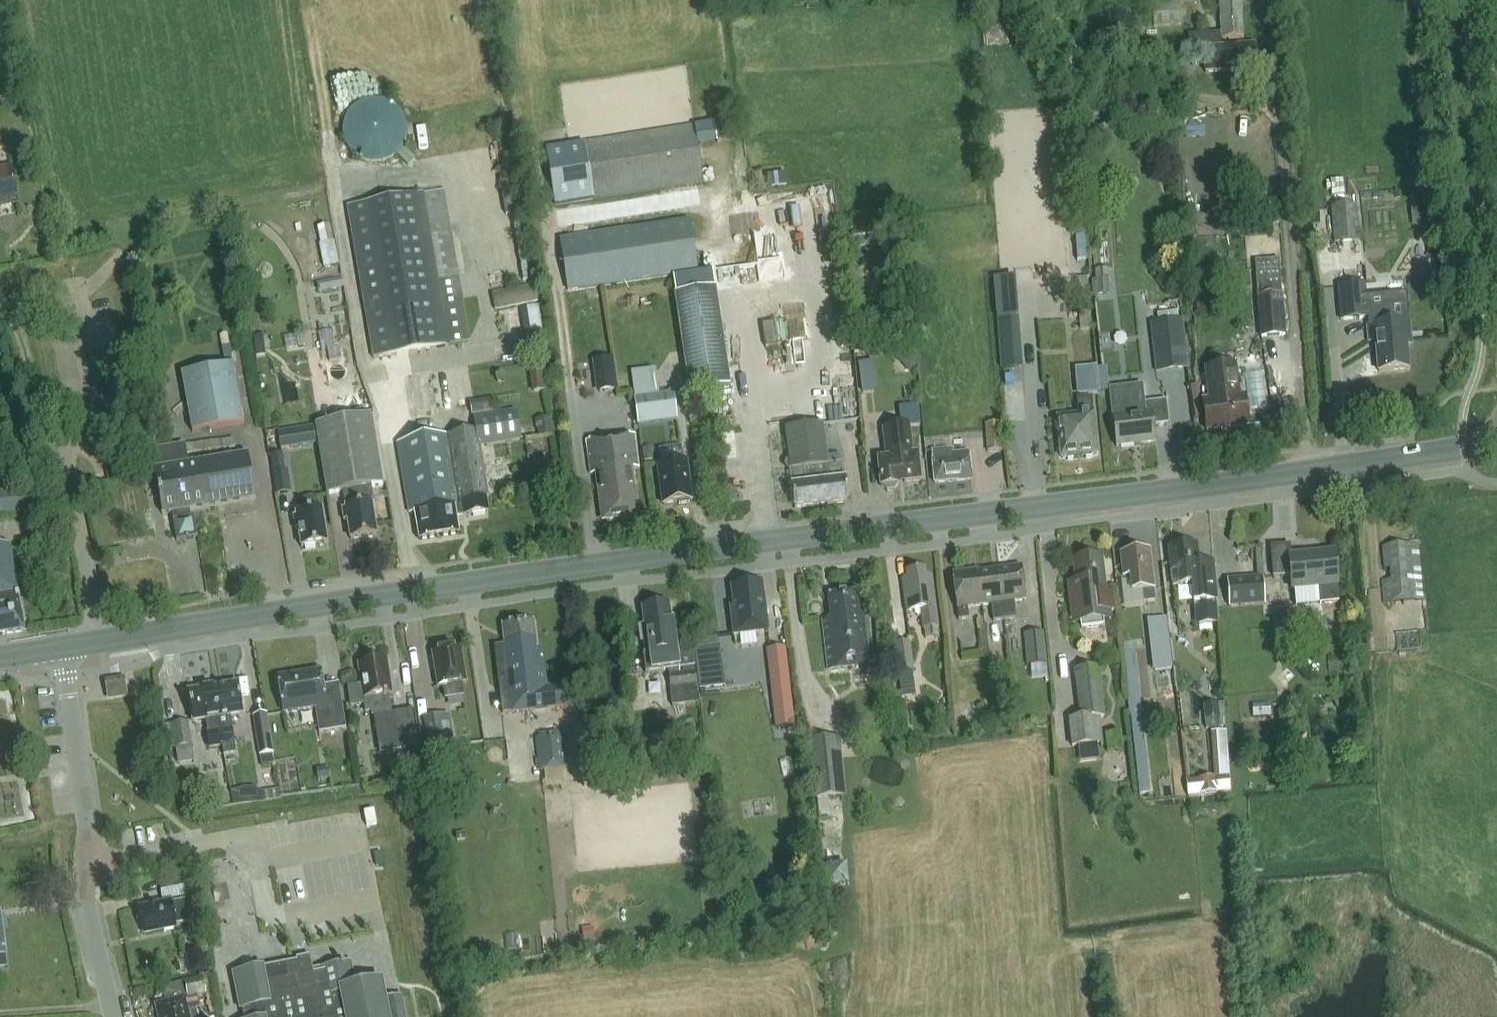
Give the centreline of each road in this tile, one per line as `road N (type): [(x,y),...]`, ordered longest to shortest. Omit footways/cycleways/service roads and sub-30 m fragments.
road 1 (secondary): [(62,648),(550,570),(1496,443)]
road 2 (track): [(1304,471),(1266,0)]
road 3 (unclassified): [(116,1016),(87,896),(88,828),(62,648)]

